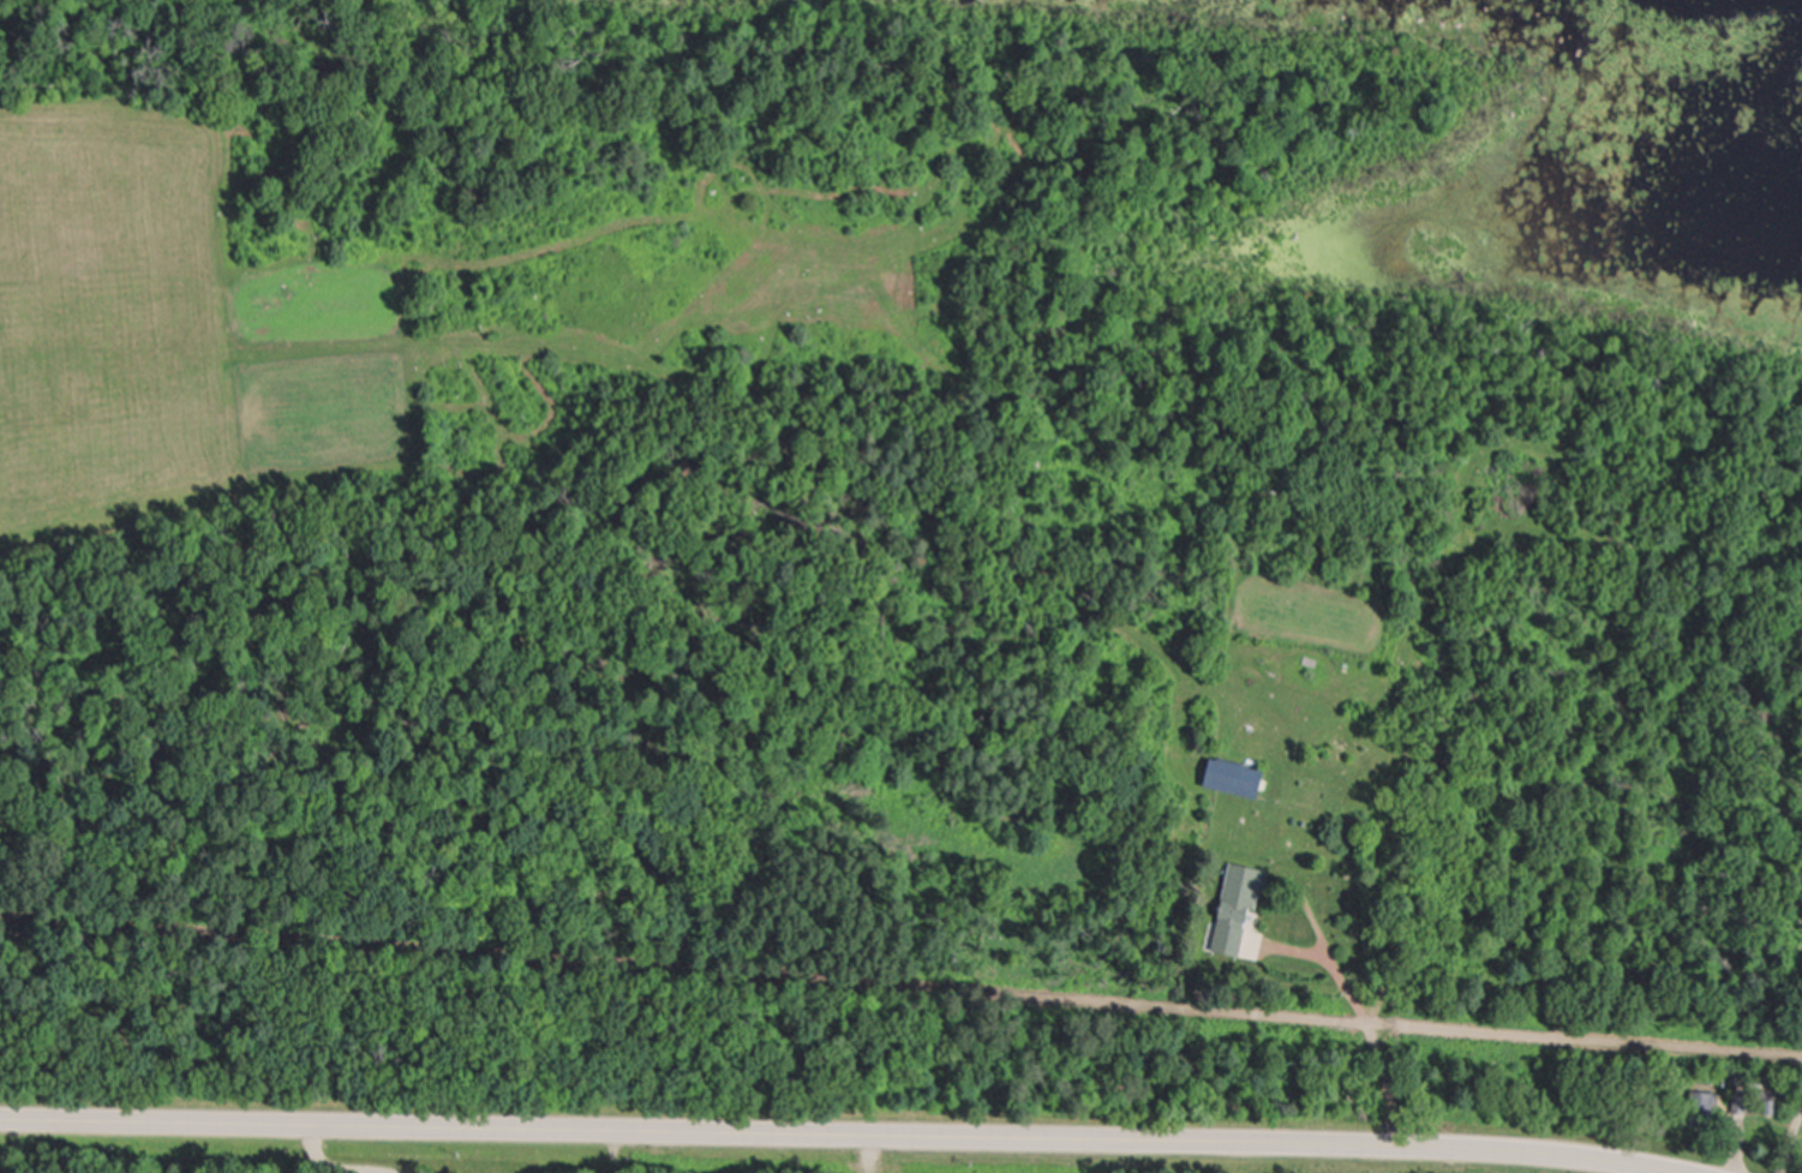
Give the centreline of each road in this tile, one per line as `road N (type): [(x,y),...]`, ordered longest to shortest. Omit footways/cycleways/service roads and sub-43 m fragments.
road 1 (tertiary): [(0,1123),(1411,1147),(1664,1172)]

